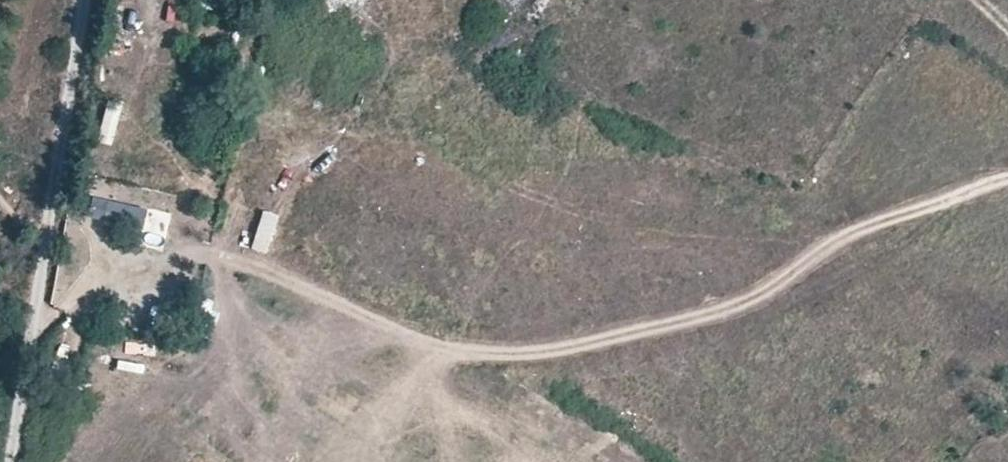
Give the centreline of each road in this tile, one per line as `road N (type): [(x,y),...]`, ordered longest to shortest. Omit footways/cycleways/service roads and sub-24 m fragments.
road 1 (track): [(1007,177),(829,233),(709,233),(397,154),(326,158),(224,251),(181,251)]
road 2 (track): [(829,233),(762,289),(621,337),(481,358),(224,251)]
road 3 (unclassified): [(12,461),(84,0)]

